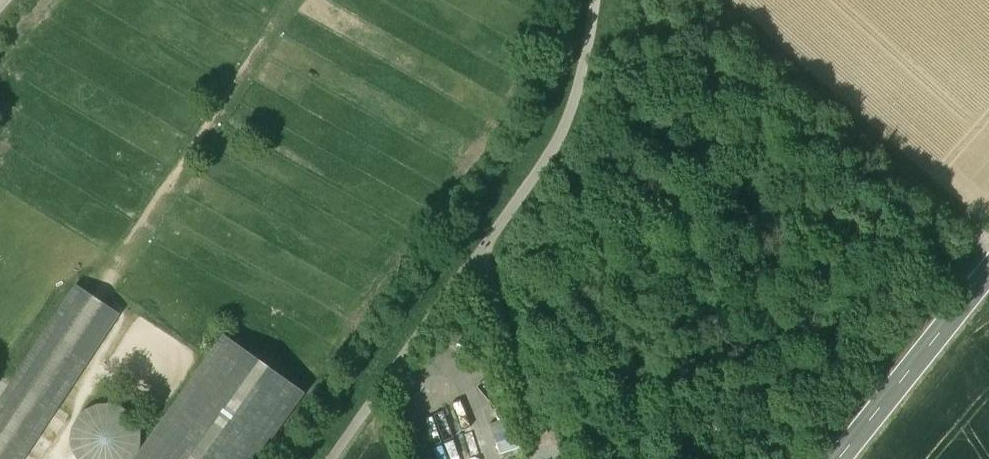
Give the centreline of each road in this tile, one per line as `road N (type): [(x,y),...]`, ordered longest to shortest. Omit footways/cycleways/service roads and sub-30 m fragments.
road 1 (track): [(594,0),(571,113),(552,151),(331,458)]
road 2 (track): [(988,251),(709,0)]
road 3 (tertiary): [(841,458),(988,272)]
road 4 (track): [(480,255),(547,458)]

